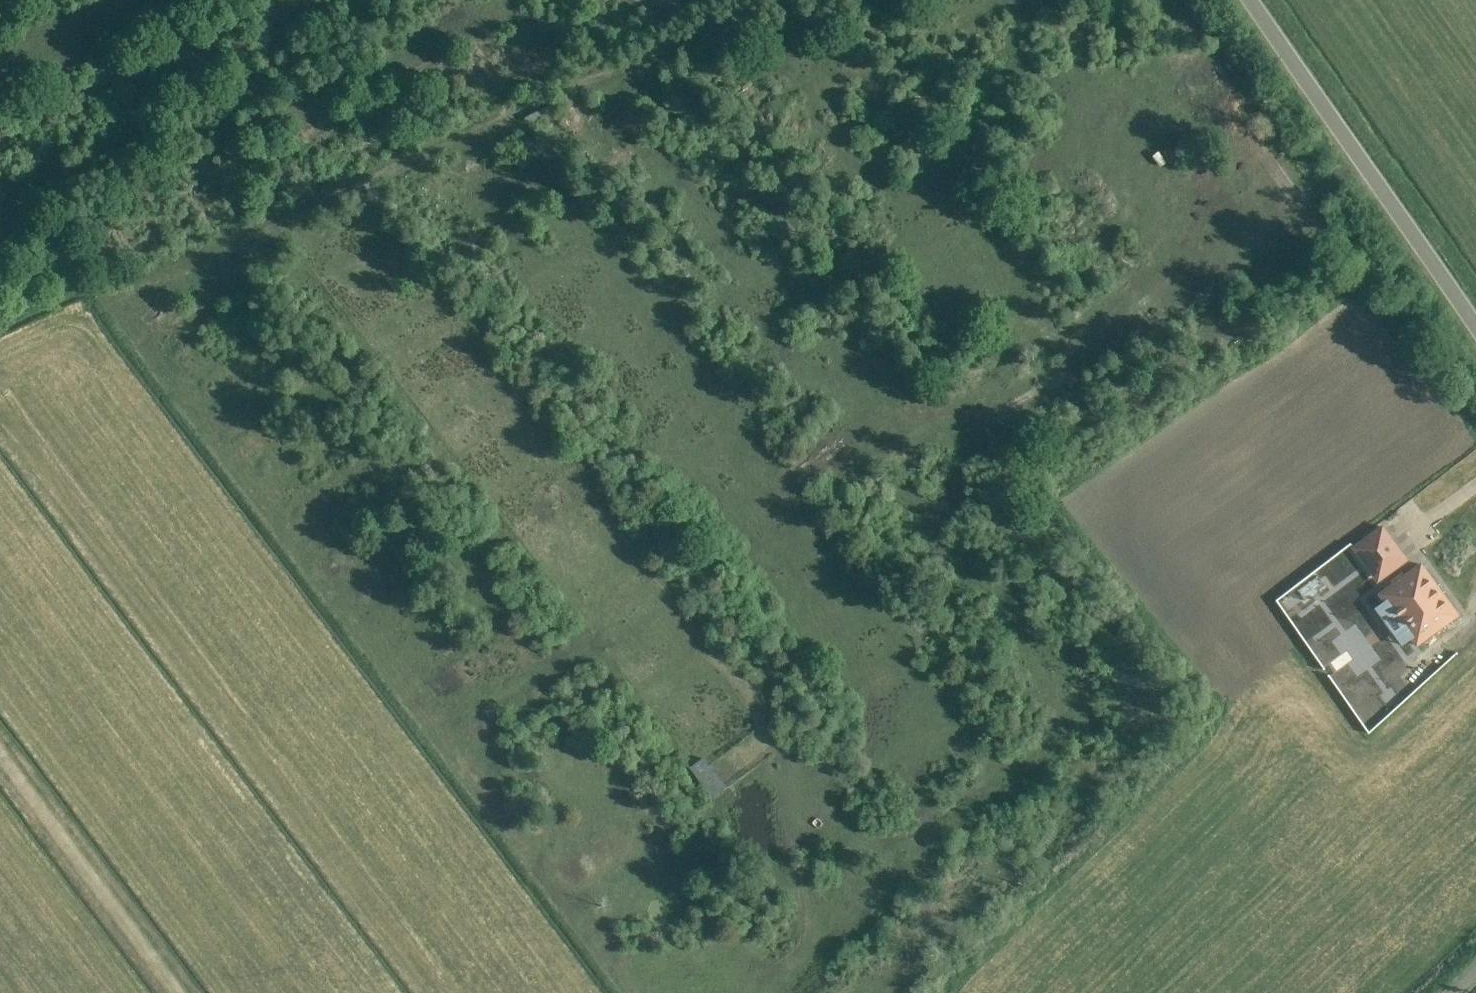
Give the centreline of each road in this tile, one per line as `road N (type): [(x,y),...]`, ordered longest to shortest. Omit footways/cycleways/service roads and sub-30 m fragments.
road 1 (unclassified): [(1475,289),(1291,0)]
road 2 (track): [(0,749),(182,992)]

